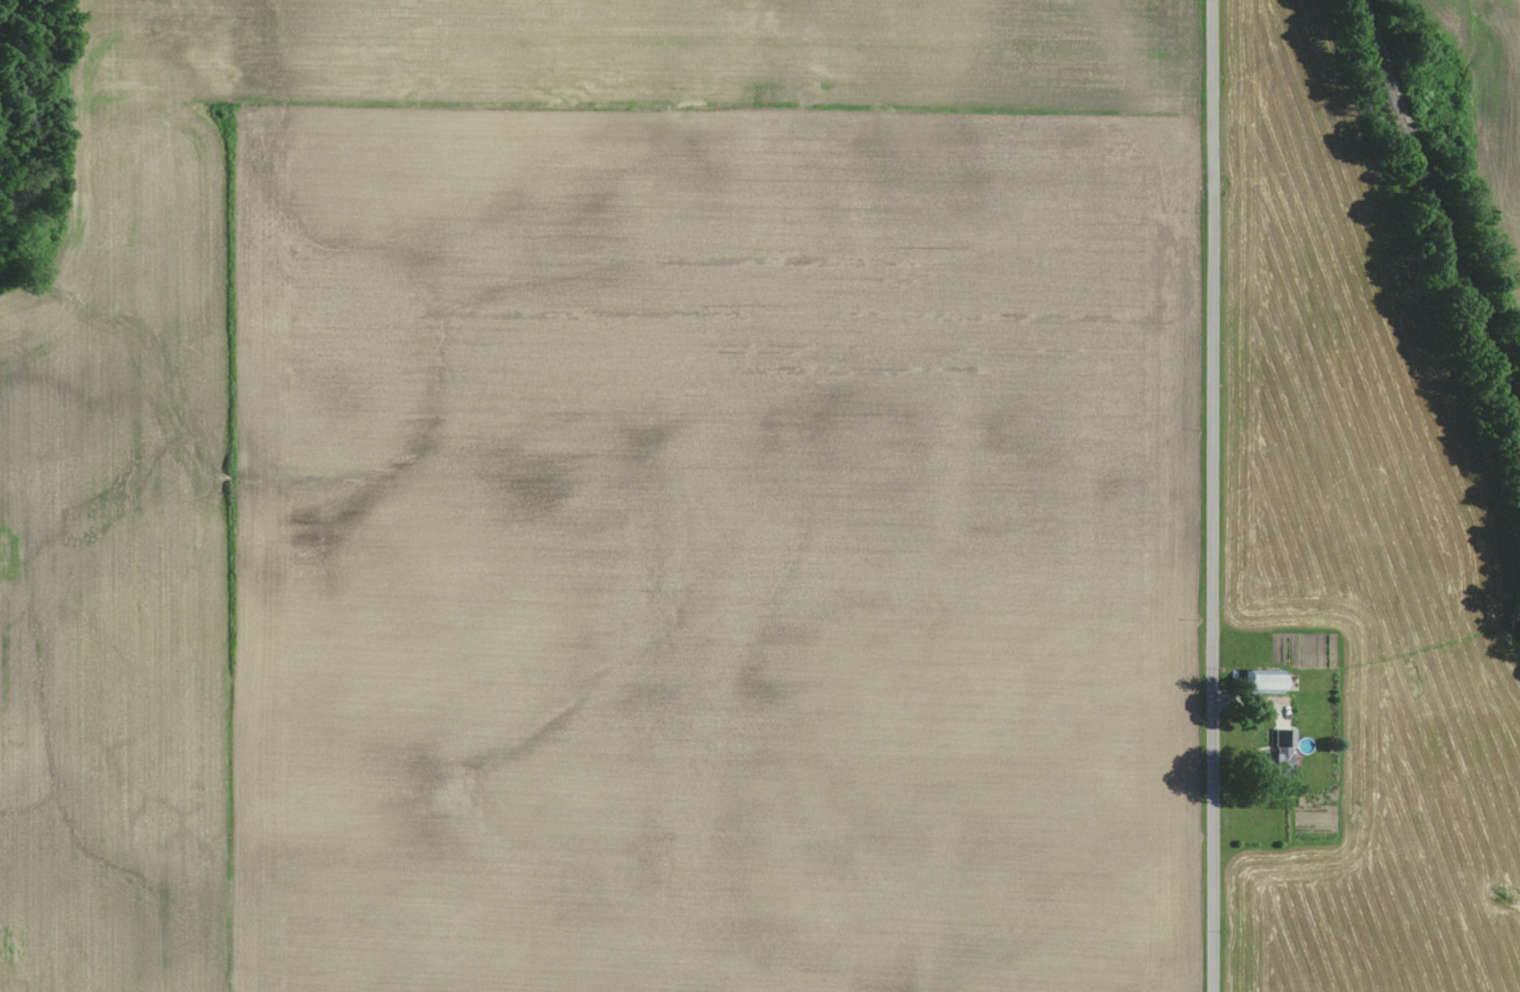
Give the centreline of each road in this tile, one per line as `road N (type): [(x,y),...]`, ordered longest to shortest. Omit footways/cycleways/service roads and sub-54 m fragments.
road 1 (residential): [(1214,991),(1210,0)]

